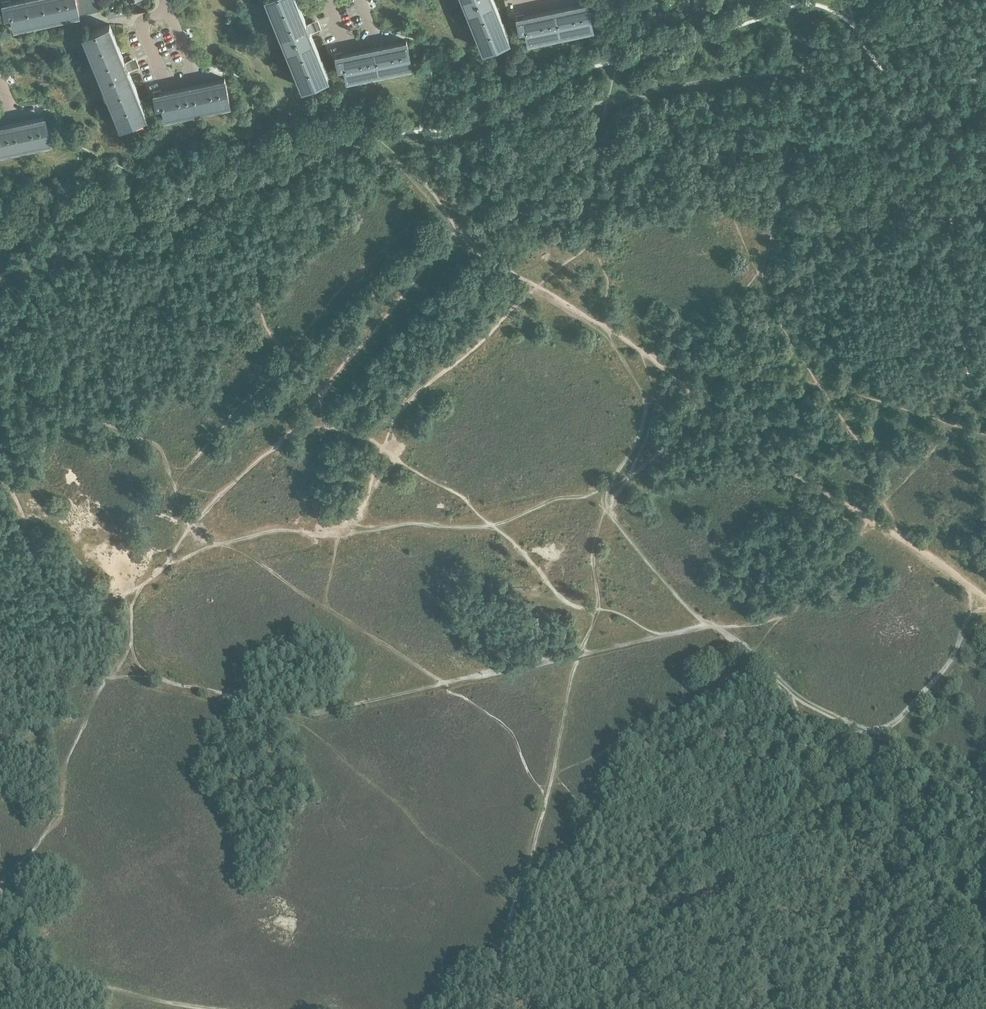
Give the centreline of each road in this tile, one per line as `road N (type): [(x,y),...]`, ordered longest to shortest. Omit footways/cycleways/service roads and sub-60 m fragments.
road 1 (track): [(375,133),(468,237),(705,391),(985,602)]
road 2 (track): [(209,1008),(104,986),(15,950)]
road 3 (track): [(799,78),(837,85),(910,74),(985,78)]
road 4 (track): [(863,735),(985,796)]
road 5 (residential): [(193,77),(164,83),(140,23),(165,8)]

